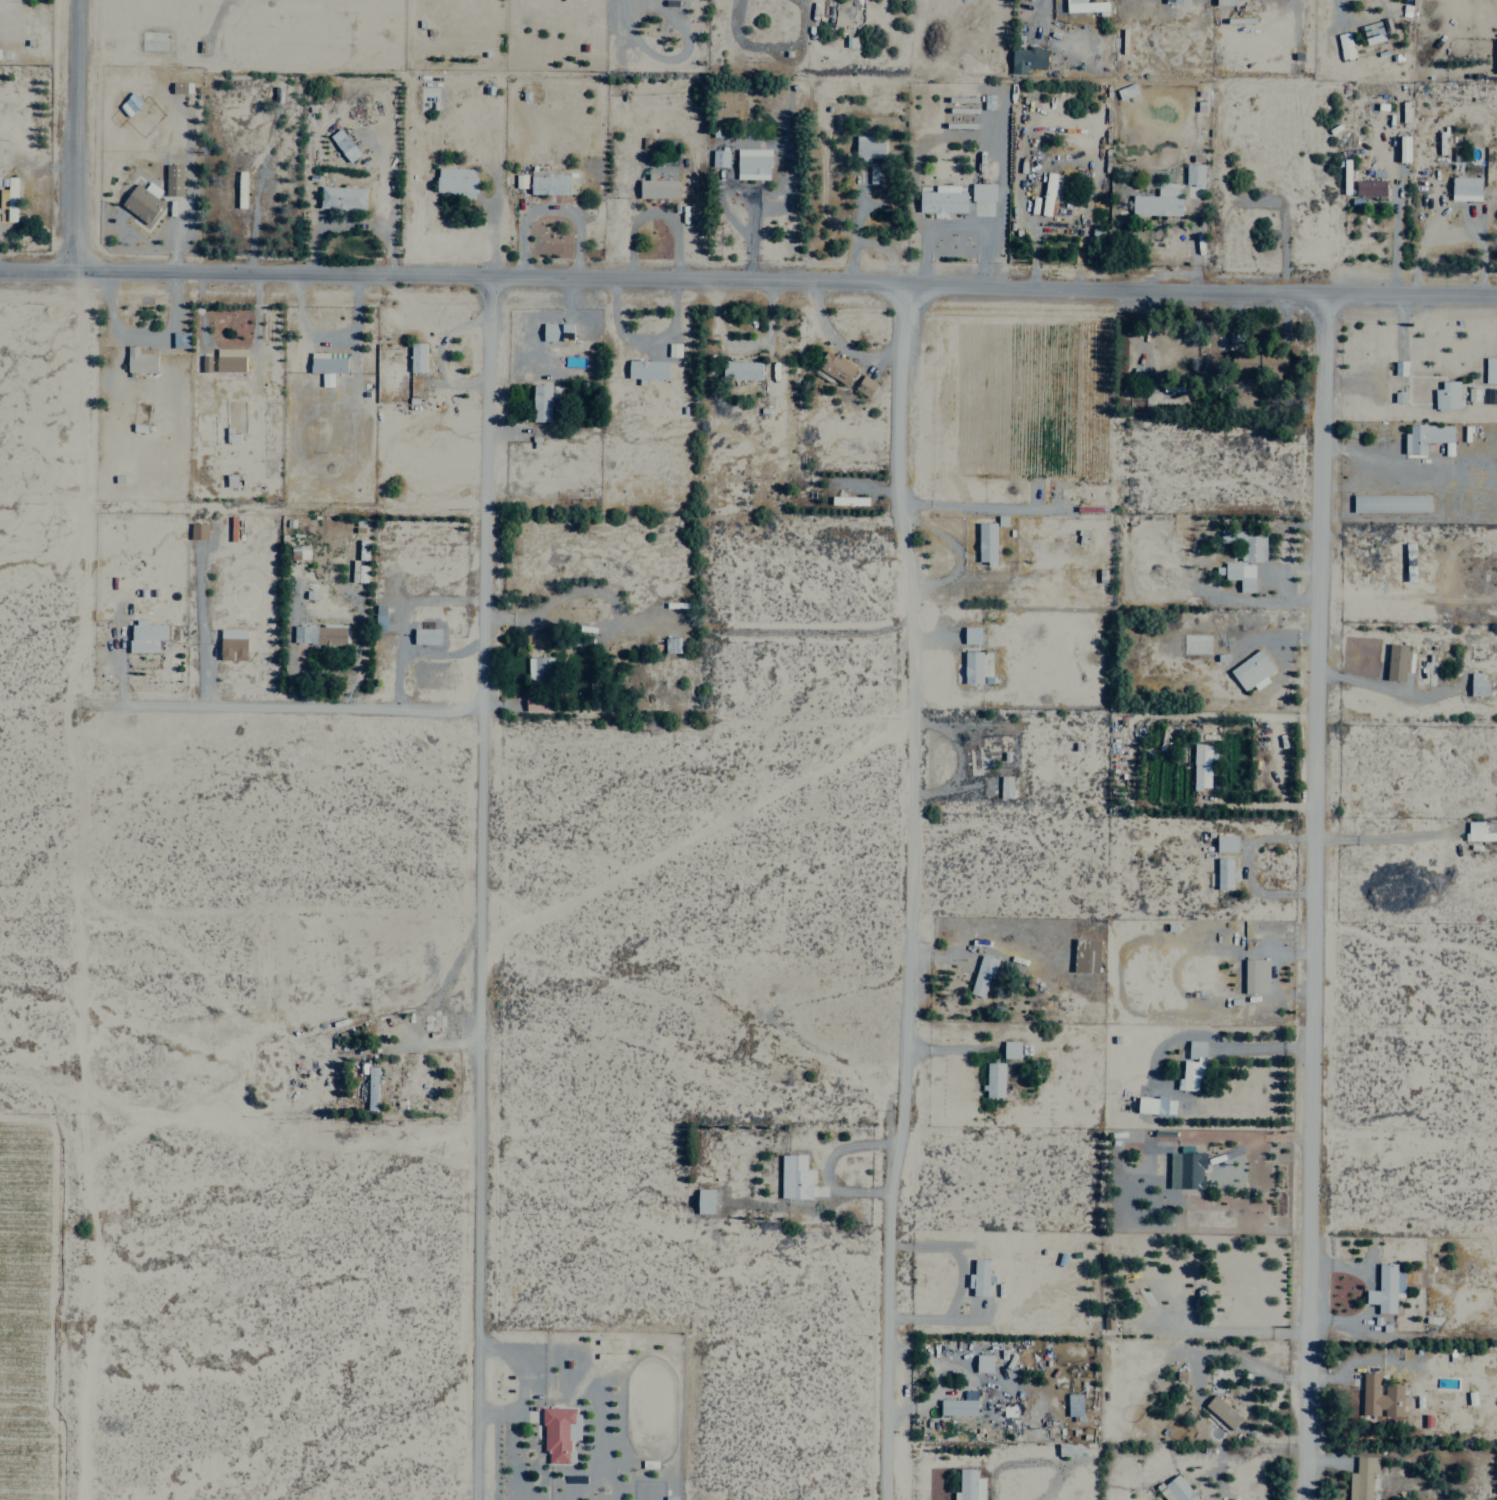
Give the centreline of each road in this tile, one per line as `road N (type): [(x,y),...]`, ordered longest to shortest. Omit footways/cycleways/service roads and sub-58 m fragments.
road 1 (residential): [(0,266),(1496,292)]
road 2 (residential): [(487,269),(475,1013),(478,1499)]
road 3 (residential): [(916,279),(907,1049),(891,1203),(890,1499)]
road 4 (residential): [(1302,1499),(1319,289)]
road 5 (track): [(83,705),(481,713)]
road 6 (residential): [(480,1131),(195,1118),(128,1131)]
road 7 (residential): [(73,267),(77,0)]
road 8 (residential): [(79,1499),(82,1371)]

